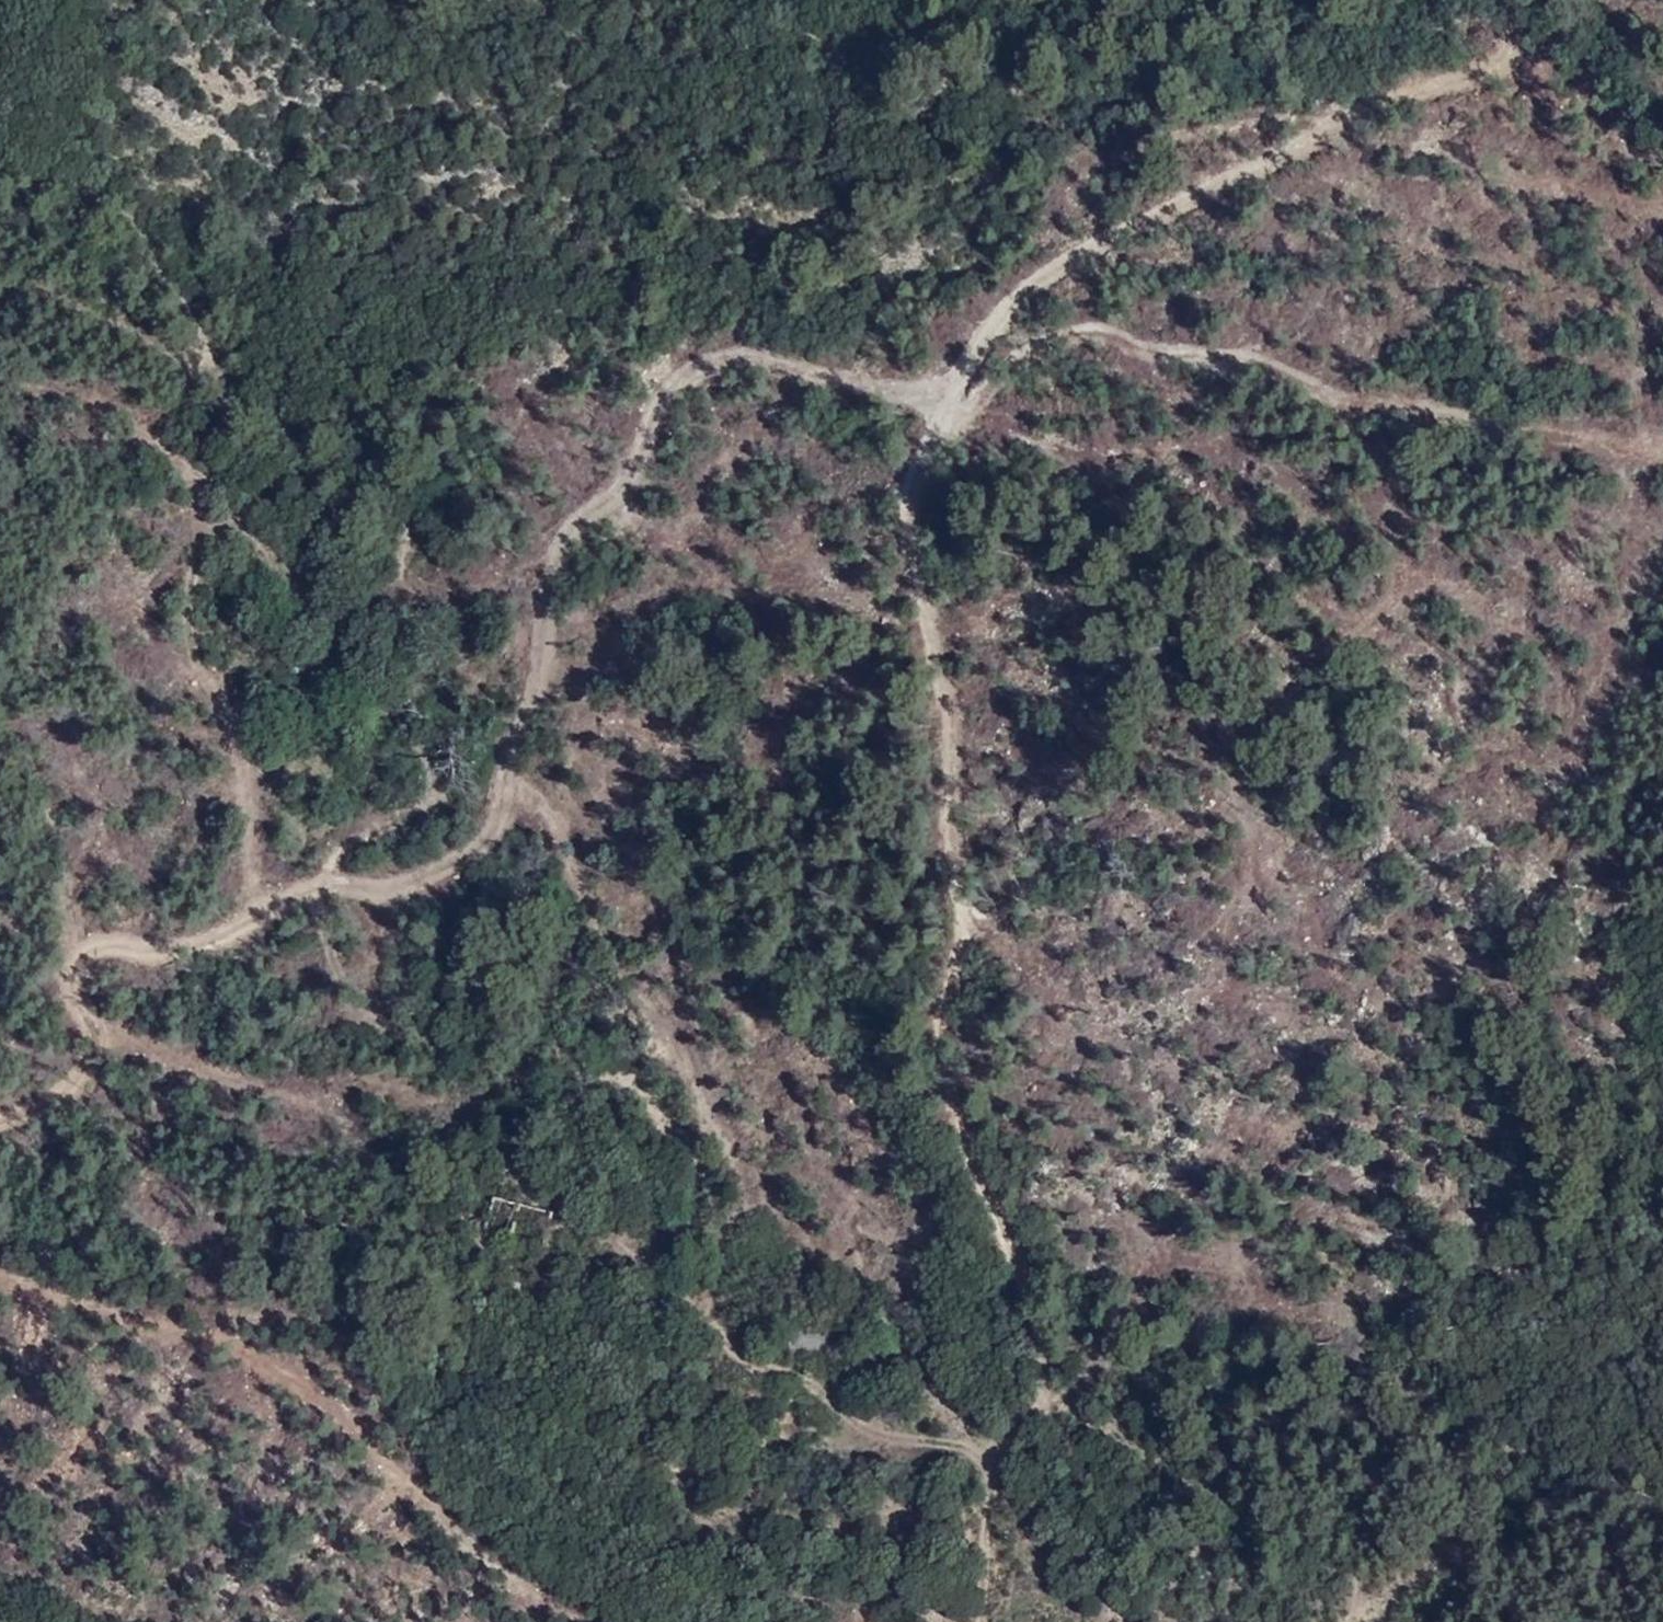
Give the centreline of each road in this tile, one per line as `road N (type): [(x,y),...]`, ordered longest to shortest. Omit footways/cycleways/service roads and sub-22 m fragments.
road 1 (track): [(978,1621),(1002,1467),(1046,1340),(1000,1216),(960,1138),(945,1014),(939,778),(914,546),(898,489),(993,321),(1164,211),(1496,36),(1497,0)]

